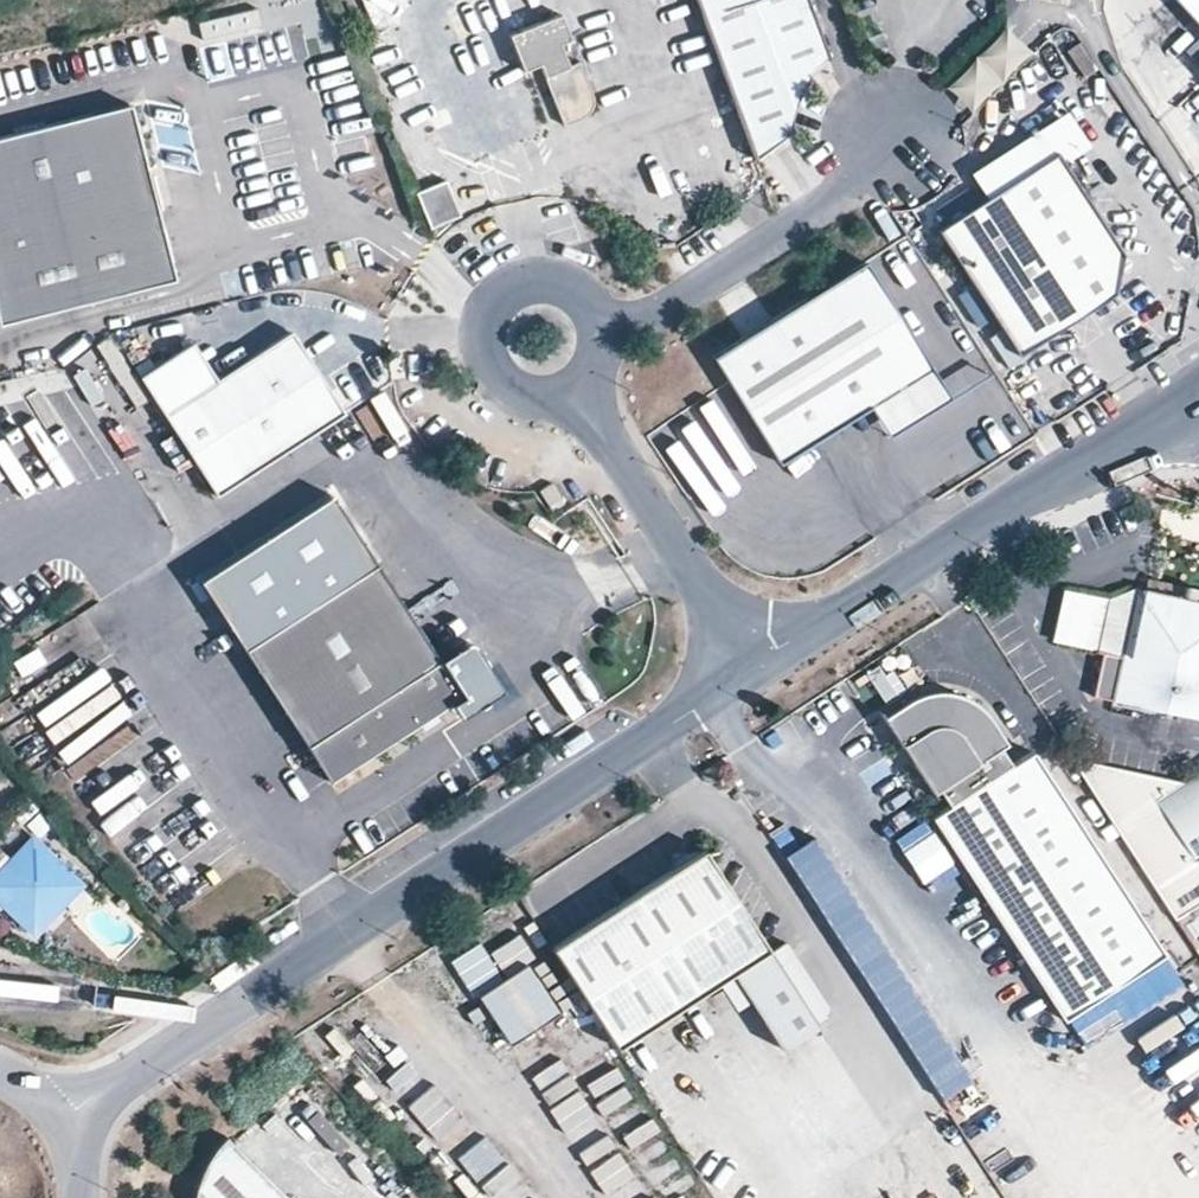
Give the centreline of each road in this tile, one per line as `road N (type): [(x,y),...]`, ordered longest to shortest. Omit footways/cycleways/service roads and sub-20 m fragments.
road 1 (unclassified): [(752,672),(57,1118)]
road 2 (unclassified): [(1198,395),(752,672)]
road 3 (unclassified): [(597,336),(639,326),(689,293),(835,196),(949,105)]
road 4 (unclassified): [(752,672),(571,386)]
road 5 (unclassified): [(597,336),(585,304),(555,285),(520,288),(493,311),(486,341),(500,376),(534,394),(571,386)]

